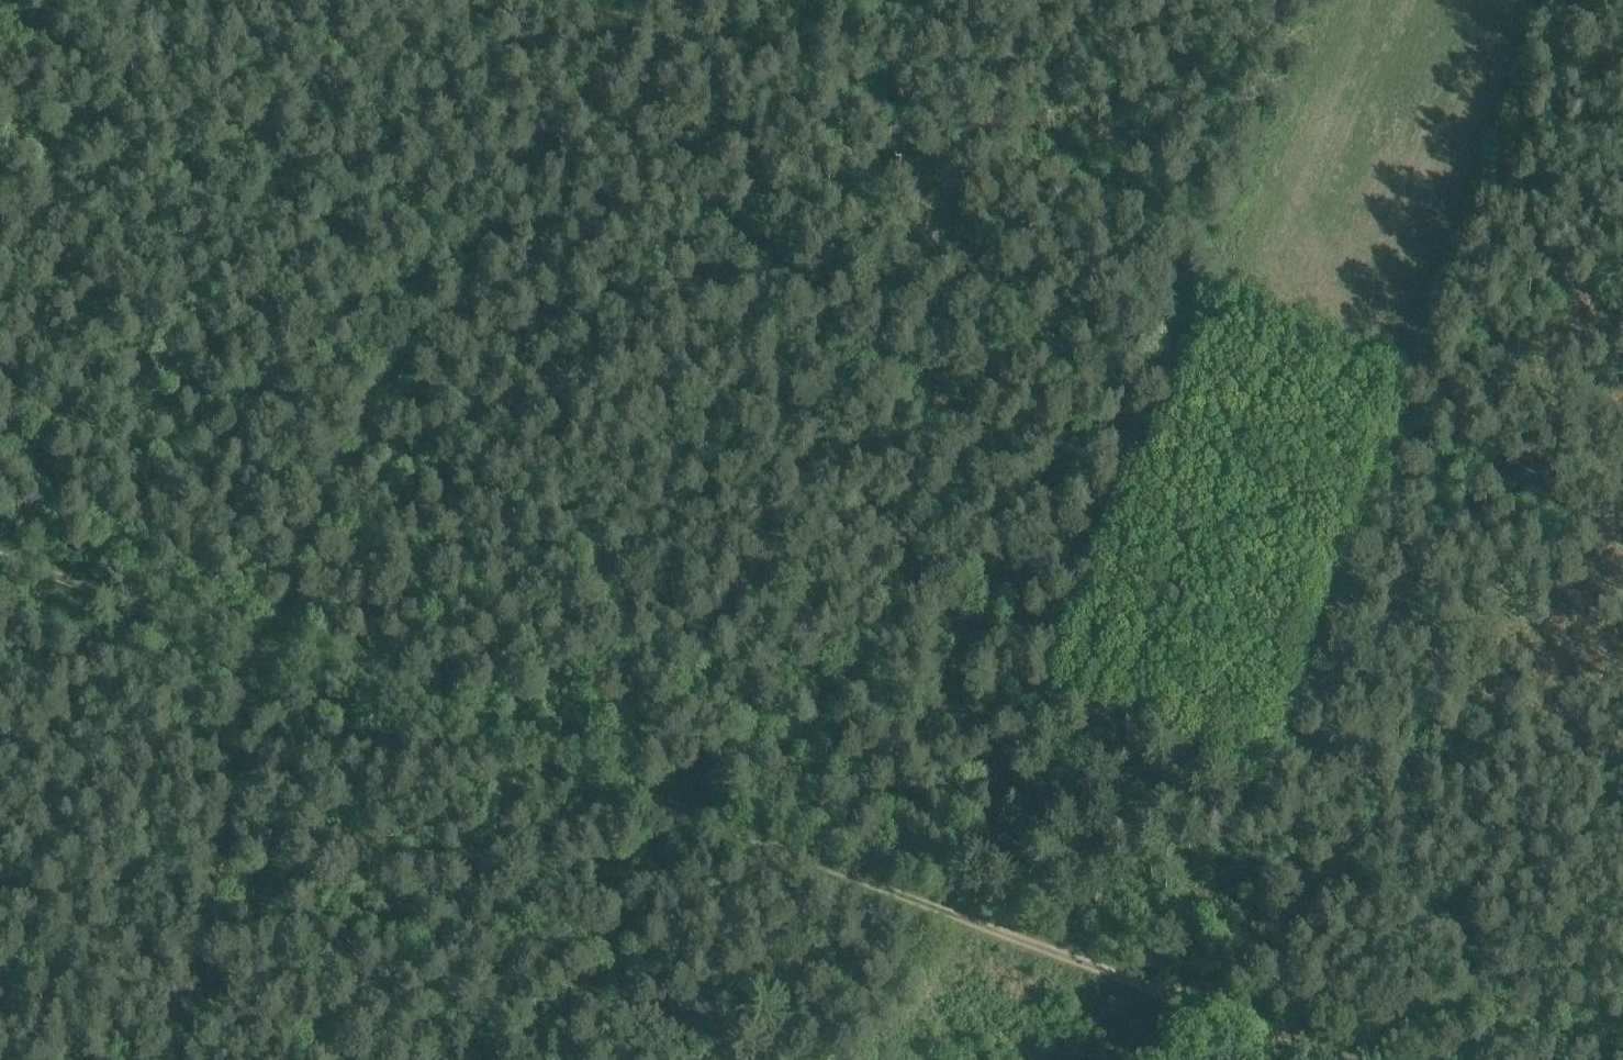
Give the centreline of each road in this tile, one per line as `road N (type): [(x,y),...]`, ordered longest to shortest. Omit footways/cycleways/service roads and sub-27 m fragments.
road 1 (track): [(1157,997),(674,801),(0,555)]
road 2 (track): [(1545,0),(1157,997)]
road 3 (track): [(1351,1059),(1157,997)]

